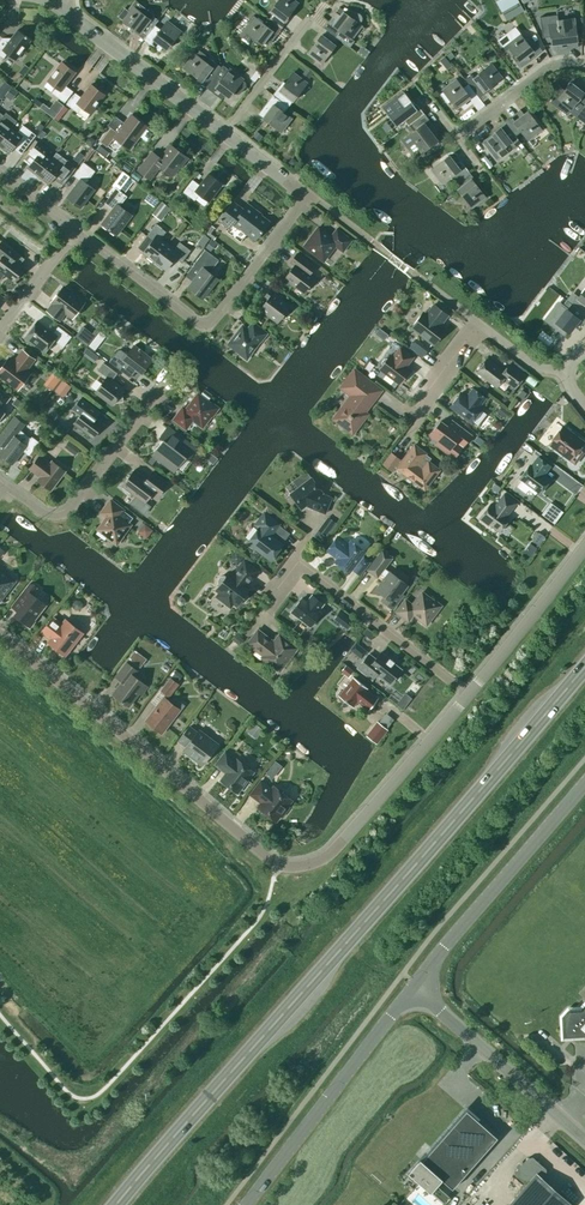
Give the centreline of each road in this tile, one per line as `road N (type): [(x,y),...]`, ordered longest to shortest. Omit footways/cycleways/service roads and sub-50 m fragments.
road 1 (trunk): [(115,1204),(584,665)]
road 2 (unclassified): [(0,636),(266,858),(293,868),(314,864),(346,838),(467,695)]
road 3 (unclassified): [(416,983),(244,1204)]
road 4 (residential): [(467,695),(302,565),(271,607)]
road 5 (unclassified): [(584,782),(416,983)]
road 6 (residential): [(5,483),(44,513),(66,511),(168,379)]
road 7 (unclassified): [(584,1141),(416,983)]
road 8 (residential): [(222,133),(60,7)]
road 9 (unclassified): [(467,695),(584,545)]
road 10 (residential): [(210,324),(76,227)]
road 11 (residential): [(210,324),(307,195)]
road 12 (residential): [(584,68),(557,68),(457,137)]
road 13 (residential): [(222,133),(310,19)]
road 14 (residential): [(0,333),(76,227)]

